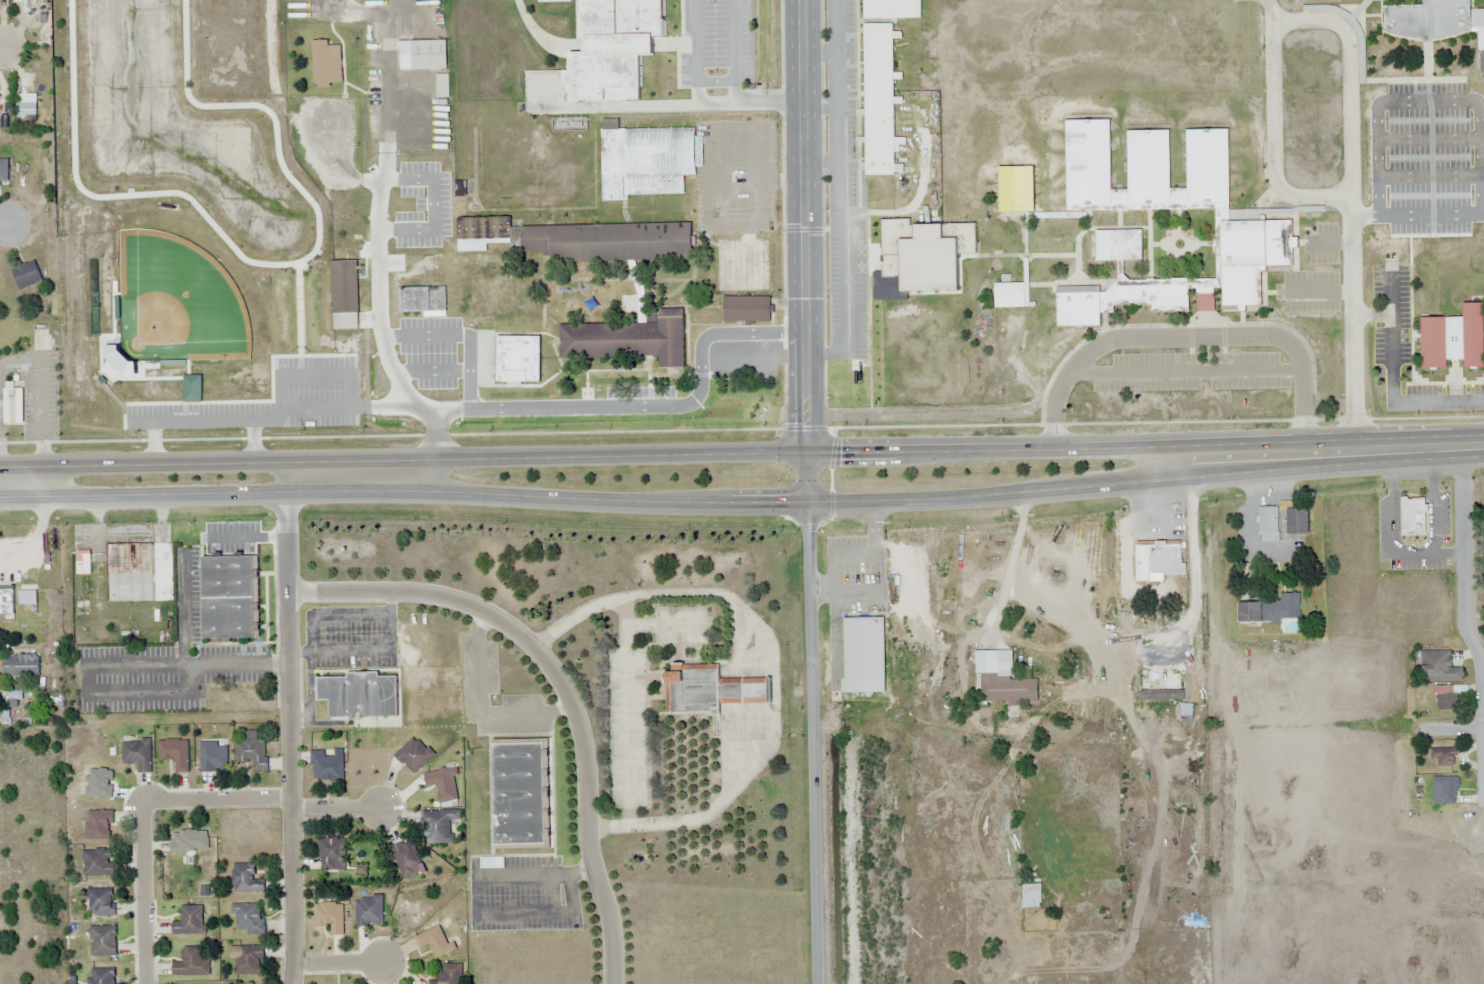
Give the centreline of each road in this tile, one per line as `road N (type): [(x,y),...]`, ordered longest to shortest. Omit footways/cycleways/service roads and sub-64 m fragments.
road 1 (primary): [(47,480),(92,497),(445,493),(646,509),(815,508),(1024,495),(1276,453)]
road 2 (primary): [(1276,453),(1148,446),(507,457)]
road 3 (residential): [(615,983),(611,920),(588,855),(583,739),(553,670),(512,626),(446,596),(292,593)]
road 4 (residential): [(295,459),(296,983)]
road 5 (secondary): [(815,508),(803,0)]
road 6 (tertiary): [(824,983),(815,508)]
road 7 (primary): [(507,457),(88,464),(47,480)]
road 8 (residential): [(1483,769),(1482,671),(1463,604),(1462,446)]
road 9 (primary): [(1483,445),(1276,453)]
road 10 (residential): [(145,983),(143,801)]
road 11 (residential): [(143,801),(296,799)]

